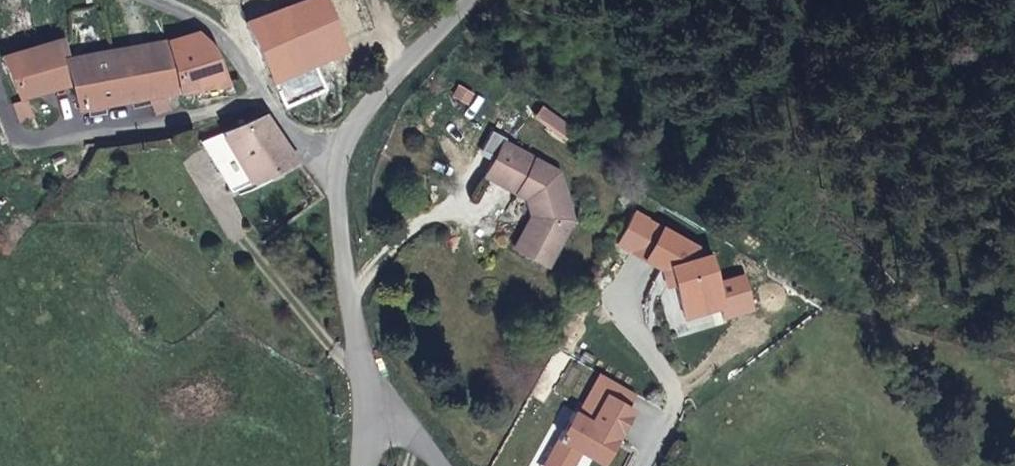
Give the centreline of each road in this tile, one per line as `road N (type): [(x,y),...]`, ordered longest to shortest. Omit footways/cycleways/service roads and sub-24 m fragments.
road 1 (unclassified): [(472,0),(356,117),(339,175),(350,298),(382,418)]

